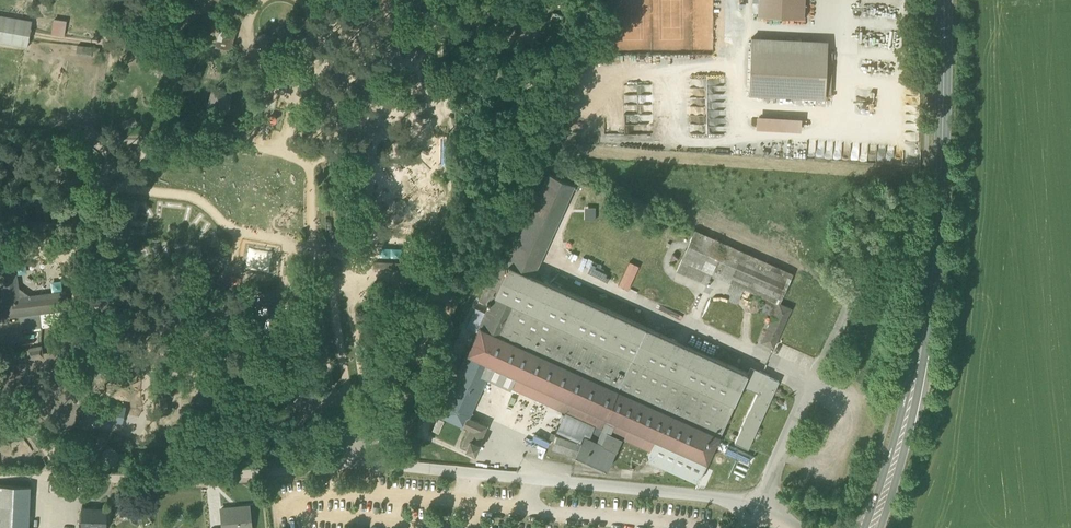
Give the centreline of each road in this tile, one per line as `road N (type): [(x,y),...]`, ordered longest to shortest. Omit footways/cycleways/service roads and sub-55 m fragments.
road 1 (residential): [(761,505),(359,462),(183,481),(0,475)]
road 2 (primary): [(944,0),(942,187),(923,343),(871,527)]

